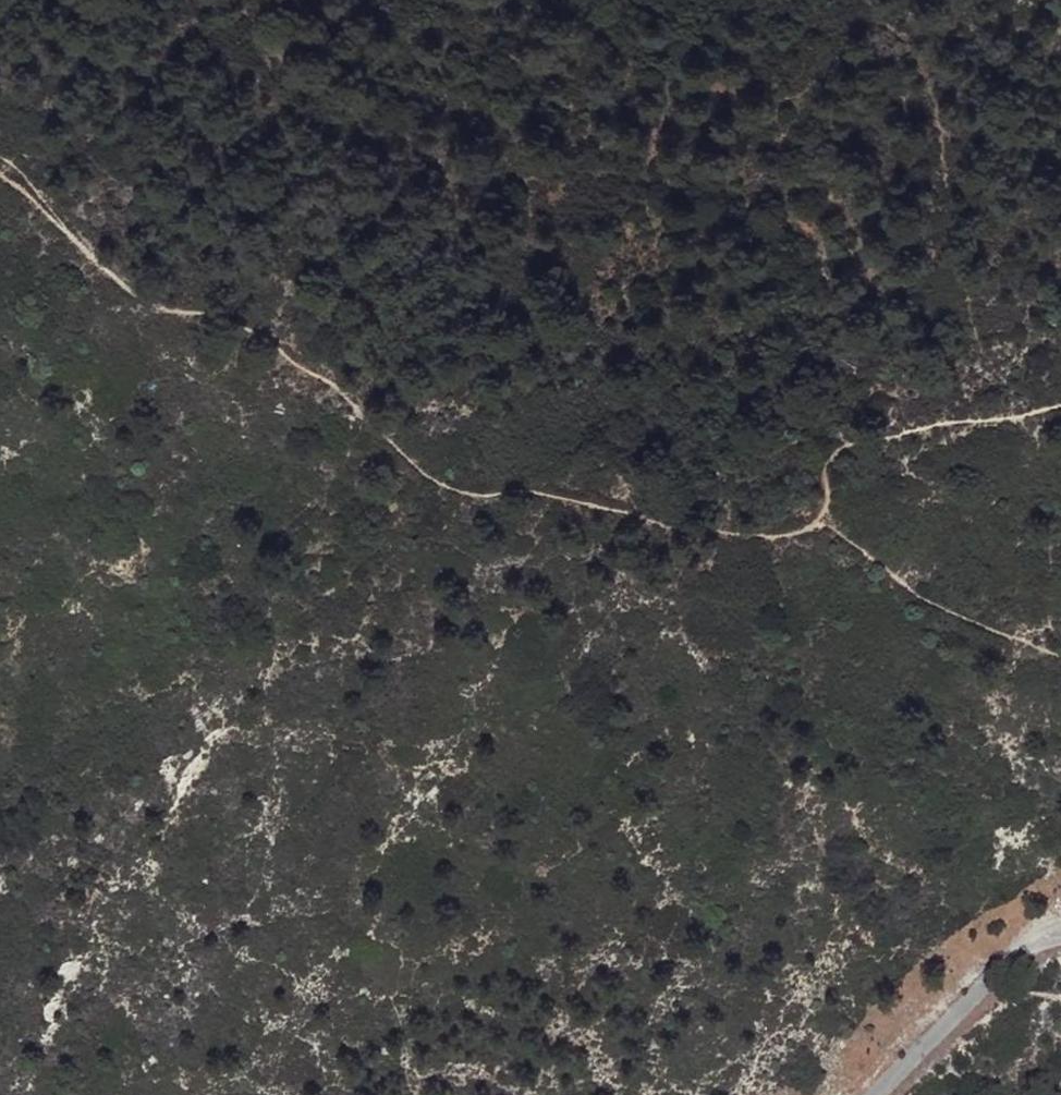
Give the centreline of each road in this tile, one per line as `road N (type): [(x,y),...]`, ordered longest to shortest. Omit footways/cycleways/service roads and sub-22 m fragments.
road 1 (unclassified): [(879,1094),(1042,945),(1060,939)]

